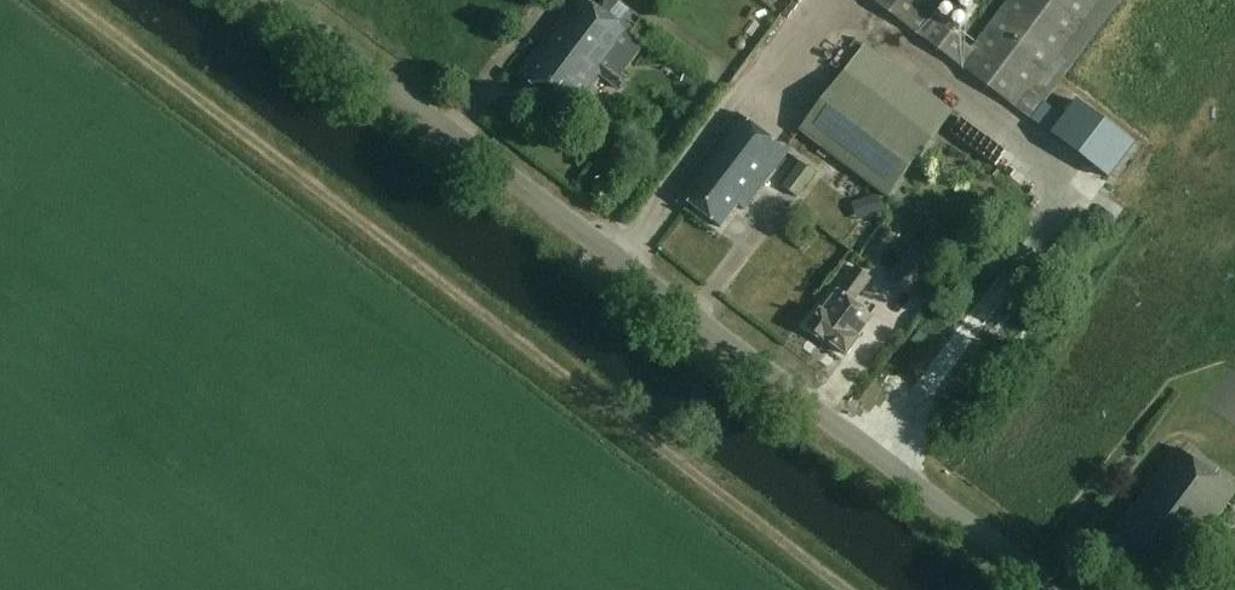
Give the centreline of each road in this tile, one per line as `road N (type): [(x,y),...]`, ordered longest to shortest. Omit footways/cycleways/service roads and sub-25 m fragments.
road 1 (track): [(64,0),(850,589)]
road 2 (tertiary): [(1057,589),(276,0)]

